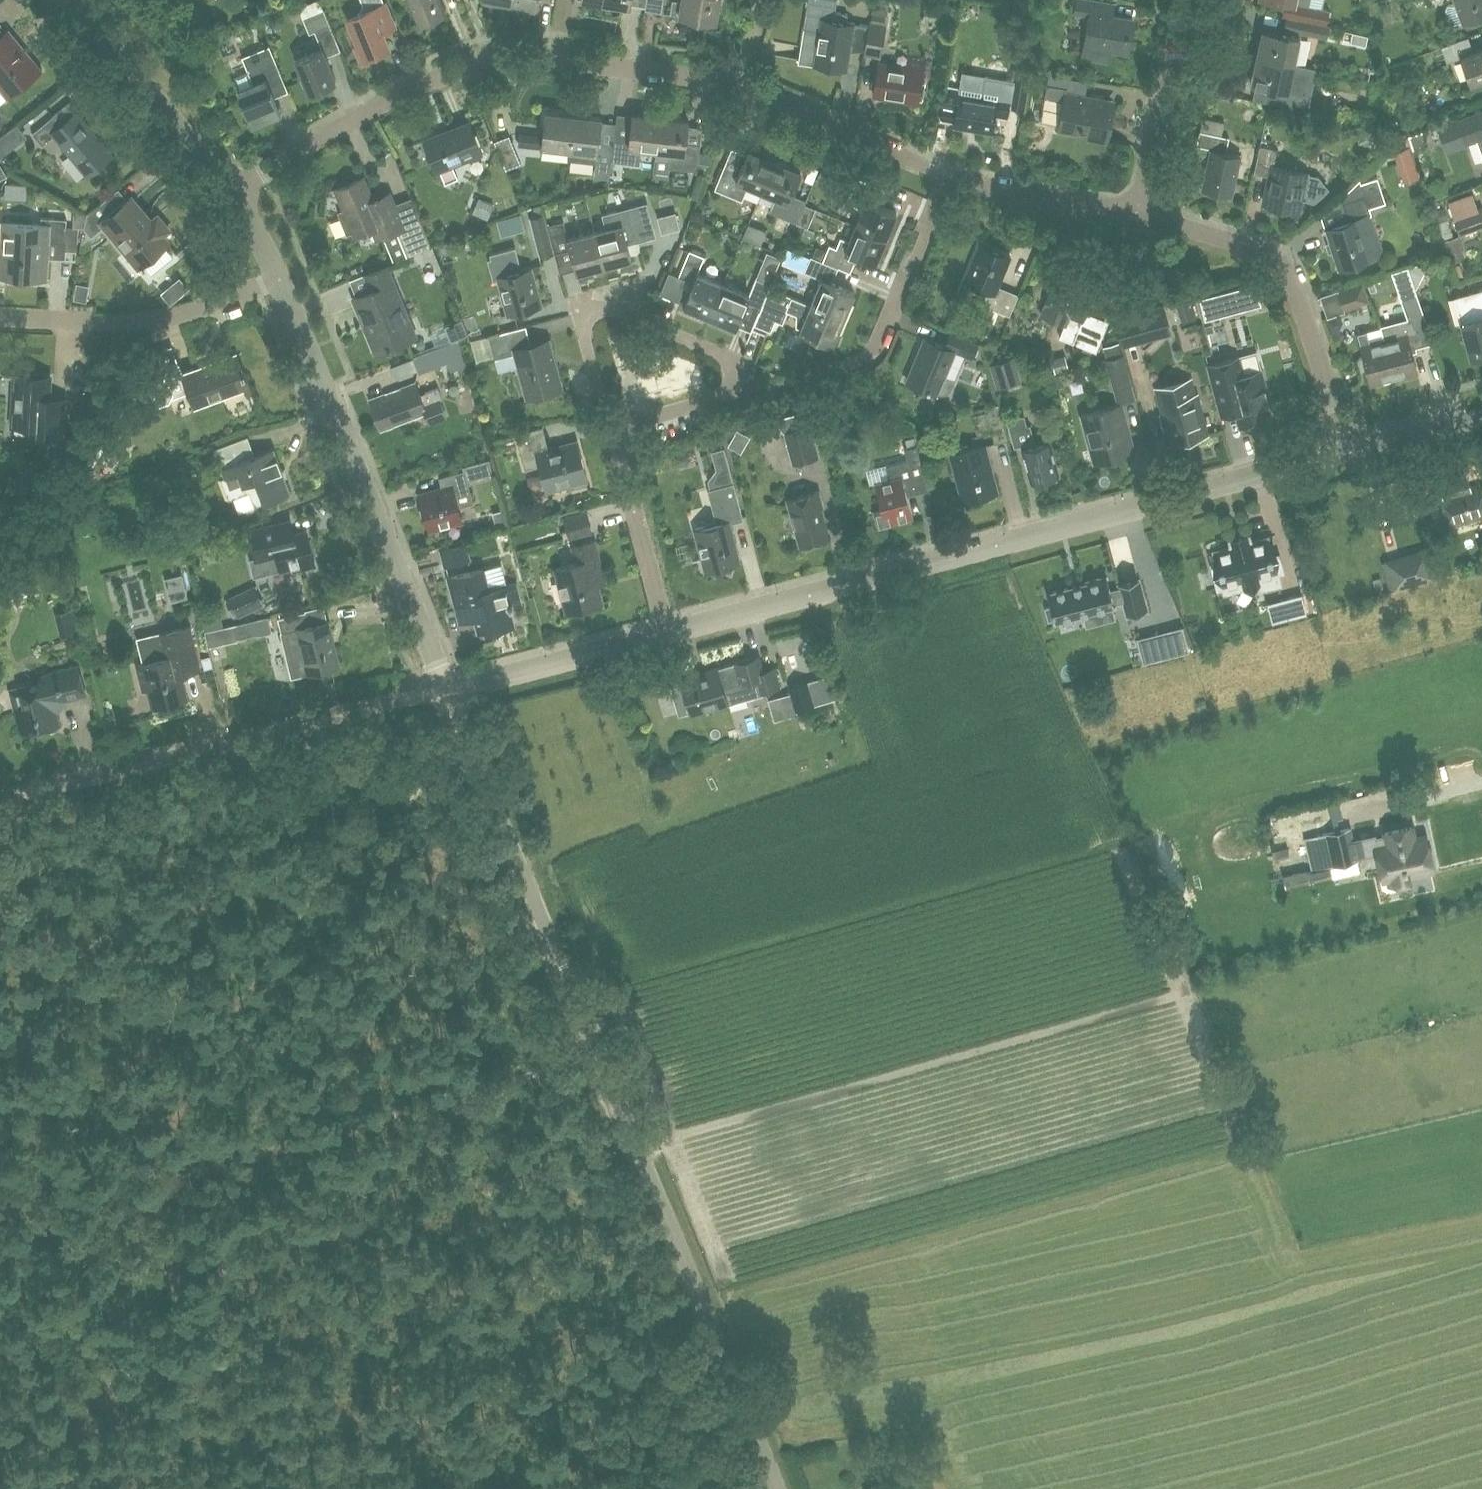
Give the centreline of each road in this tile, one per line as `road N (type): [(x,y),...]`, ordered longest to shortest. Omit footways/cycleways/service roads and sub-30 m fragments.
road 1 (unclassified): [(776,1488),(445,690)]
road 2 (unclassified): [(666,636),(1345,453)]
road 3 (residential): [(738,91),(549,61),(449,71),(228,193)]
road 4 (unclassified): [(0,806),(445,690)]
road 5 (residential): [(445,690),(278,278)]
road 6 (residential): [(1345,453),(1284,267),(1270,254),(1138,214)]
road 7 (residential): [(739,396),(839,373),(871,351),(947,178)]
road 8 (residential): [(625,437),(603,400),(582,331),(593,311),(625,312),(716,353),(731,365),(739,396)]
road 9 (residential): [(278,278),(146,321),(0,318)]
road 10 (residential): [(228,193),(71,0)]
road 11 (unclassified): [(445,690),(666,636)]
road 12 (residential): [(947,178),(738,91)]
road 13 (residential): [(1138,214),(1187,0)]
road 14 (residential): [(666,636),(621,462),(625,437)]
road 15 (residential): [(1138,214),(947,178)]
road 16 (unclassified): [(1345,453),(1481,416)]
road 17 (residential): [(625,437),(649,419),(739,396)]

